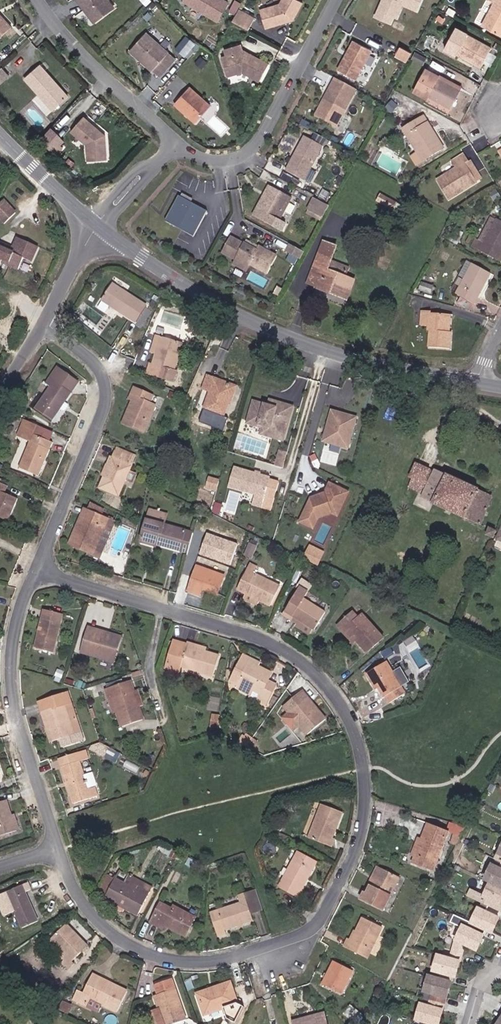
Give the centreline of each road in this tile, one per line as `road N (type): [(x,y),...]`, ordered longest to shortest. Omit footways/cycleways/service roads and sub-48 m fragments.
road 1 (residential): [(56,847),(76,889),(117,937),(177,959),(249,952),(308,931),(326,907),(354,854),(365,807),(362,759),(348,714),(292,653),(36,570)]
road 2 (tertiary): [(480,383),(391,370),(259,326),(179,284),(103,227)]
road 3 (residential): [(45,320),(84,352),(106,386),(36,570)]
road 4 (residential): [(36,570),(10,647),(10,684),(56,847)]
road 5 (residential): [(174,140),(199,156),(240,155),(336,0)]
road 6 (residential): [(37,0),(89,62),(174,140)]
road 7 (tertiary): [(94,221),(0,140)]

